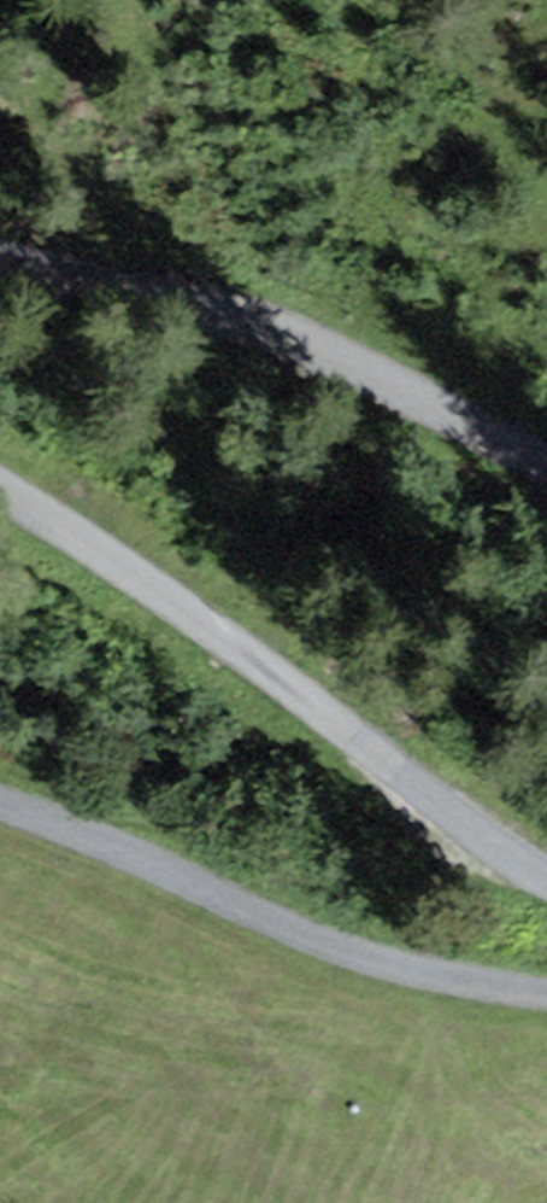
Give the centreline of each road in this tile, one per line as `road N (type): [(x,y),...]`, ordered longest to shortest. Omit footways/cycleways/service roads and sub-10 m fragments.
road 1 (unclassified): [(0,482),(310,702),(451,817),(546,875)]
road 2 (unclassified): [(546,464),(319,349),(0,253)]
road 3 (track): [(546,992),(440,977),(307,937),(0,809)]

